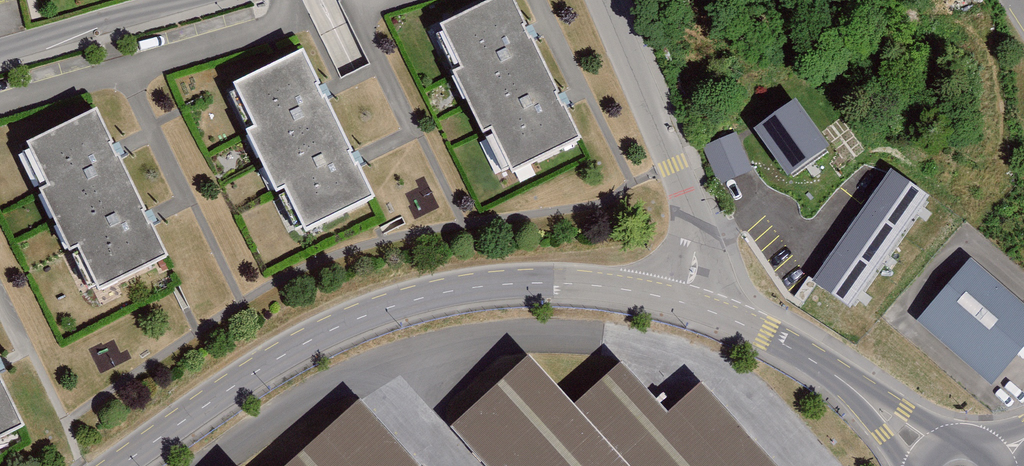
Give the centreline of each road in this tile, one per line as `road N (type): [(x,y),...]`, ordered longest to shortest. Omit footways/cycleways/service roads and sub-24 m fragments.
road 1 (tertiary): [(685,302),(559,282),(464,289),(367,314),(276,359),(120,465)]
road 2 (residential): [(599,0),(691,213),(685,302)]
road 3 (residential): [(185,0),(0,53)]
road 4 (tertiary): [(956,442),(820,364)]
road 5 (tertiary): [(820,364),(685,302)]
road 6 (tertiary): [(820,364),(906,465)]

